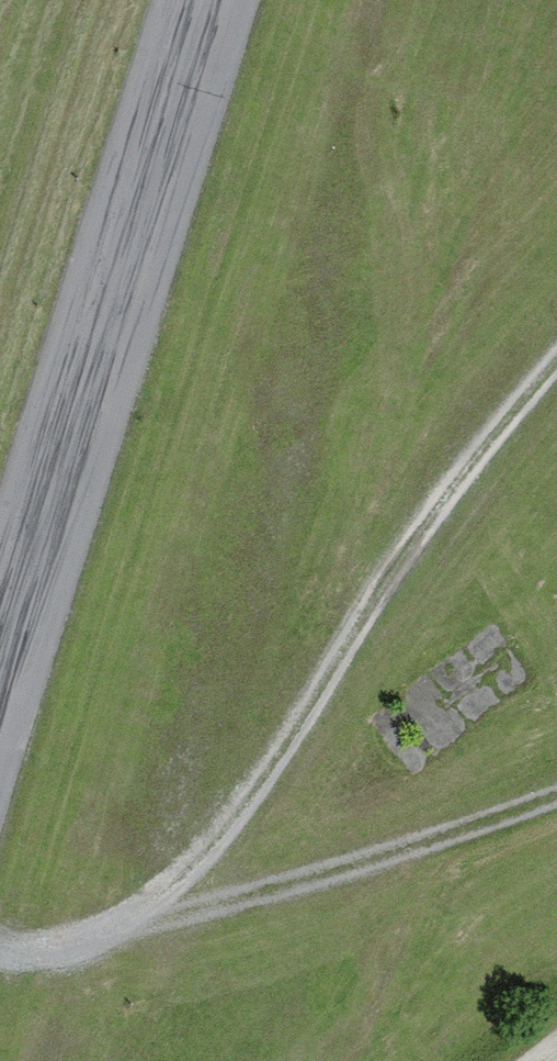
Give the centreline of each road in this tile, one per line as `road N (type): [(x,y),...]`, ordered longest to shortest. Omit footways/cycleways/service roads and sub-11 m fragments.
road 1 (track): [(0,947),(123,921),(192,865),(556,370)]
road 2 (unclassified): [(210,0),(0,666)]
road 3 (track): [(123,921),(408,847),(556,786)]

